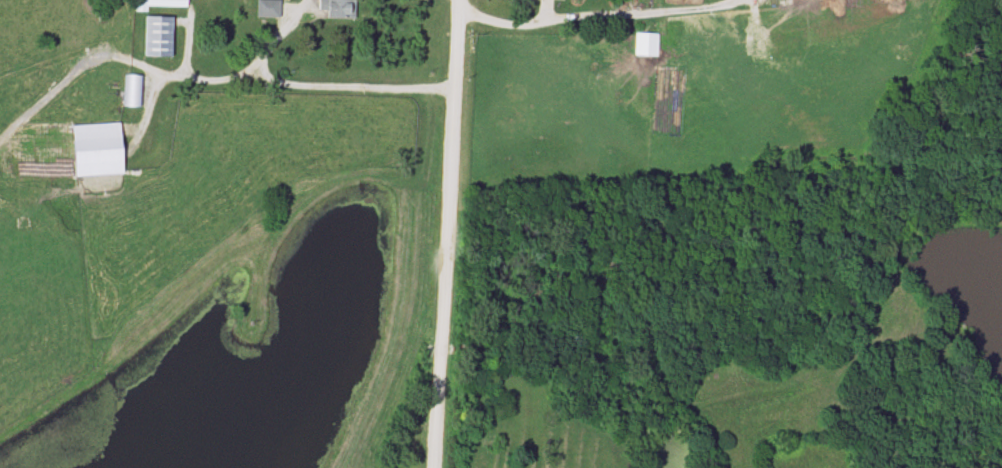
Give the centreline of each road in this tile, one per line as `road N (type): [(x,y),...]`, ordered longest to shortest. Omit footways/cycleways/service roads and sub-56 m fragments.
road 1 (residential): [(435,467),(456,0)]

